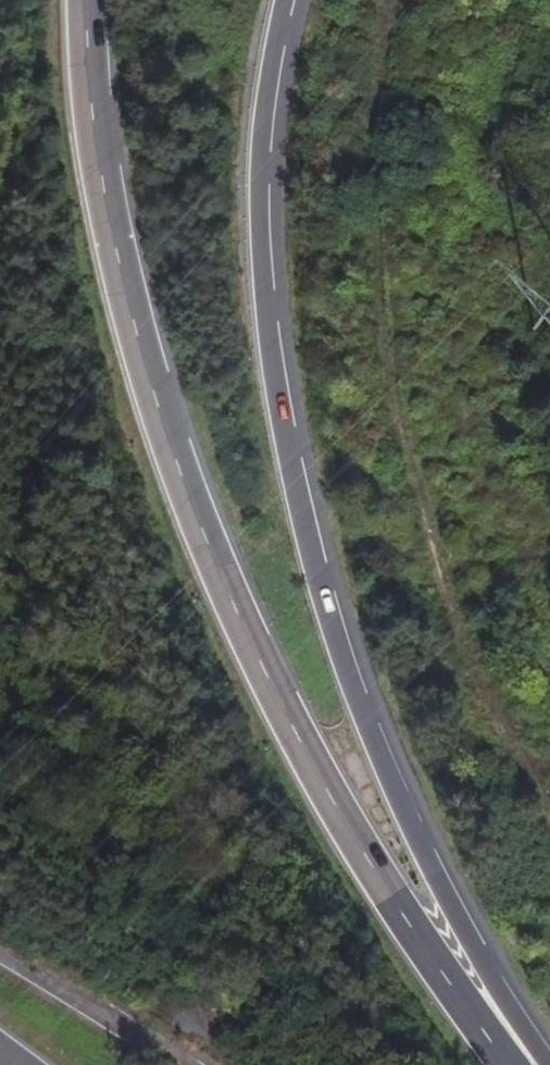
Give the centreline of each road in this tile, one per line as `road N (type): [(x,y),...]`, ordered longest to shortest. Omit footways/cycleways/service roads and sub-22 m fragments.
road 1 (trunk): [(512,1064),(346,822),(208,540),(160,406),(116,244),(94,119),(85,0)]
road 2 (motorway): [(546,1064),(414,831),(350,678),(313,562),(261,259),(265,117),(285,0)]
road 3 (track): [(549,818),(506,761),(460,658),(380,372),(361,271),(367,117),(385,0)]

